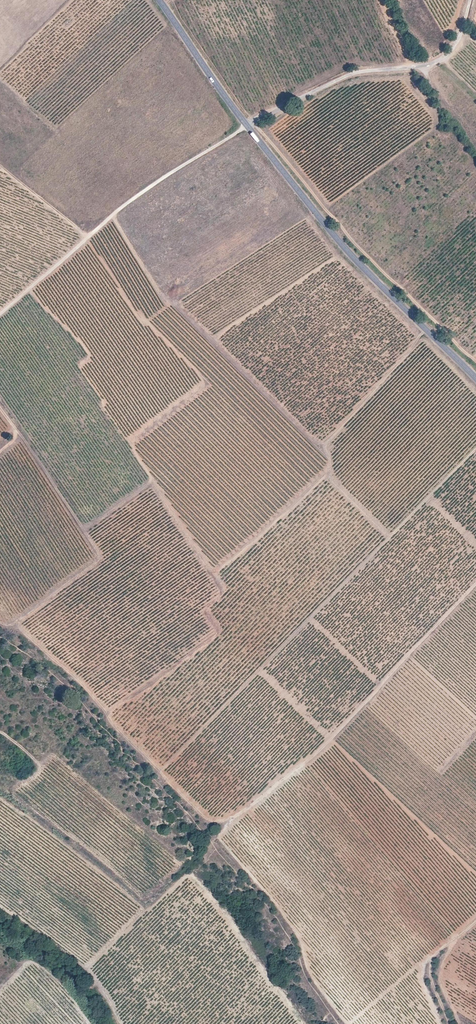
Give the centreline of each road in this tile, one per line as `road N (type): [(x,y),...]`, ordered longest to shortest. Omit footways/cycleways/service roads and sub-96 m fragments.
road 1 (tertiary): [(475,379),(358,262),(247,125)]
road 2 (track): [(0,314),(142,190),(247,125)]
road 3 (unclassified): [(470,0),(442,59),(349,75),(247,125)]
road 4 (tertiary): [(247,125),(159,0)]
road 5 (track): [(475,919),(430,964),(449,1023)]

